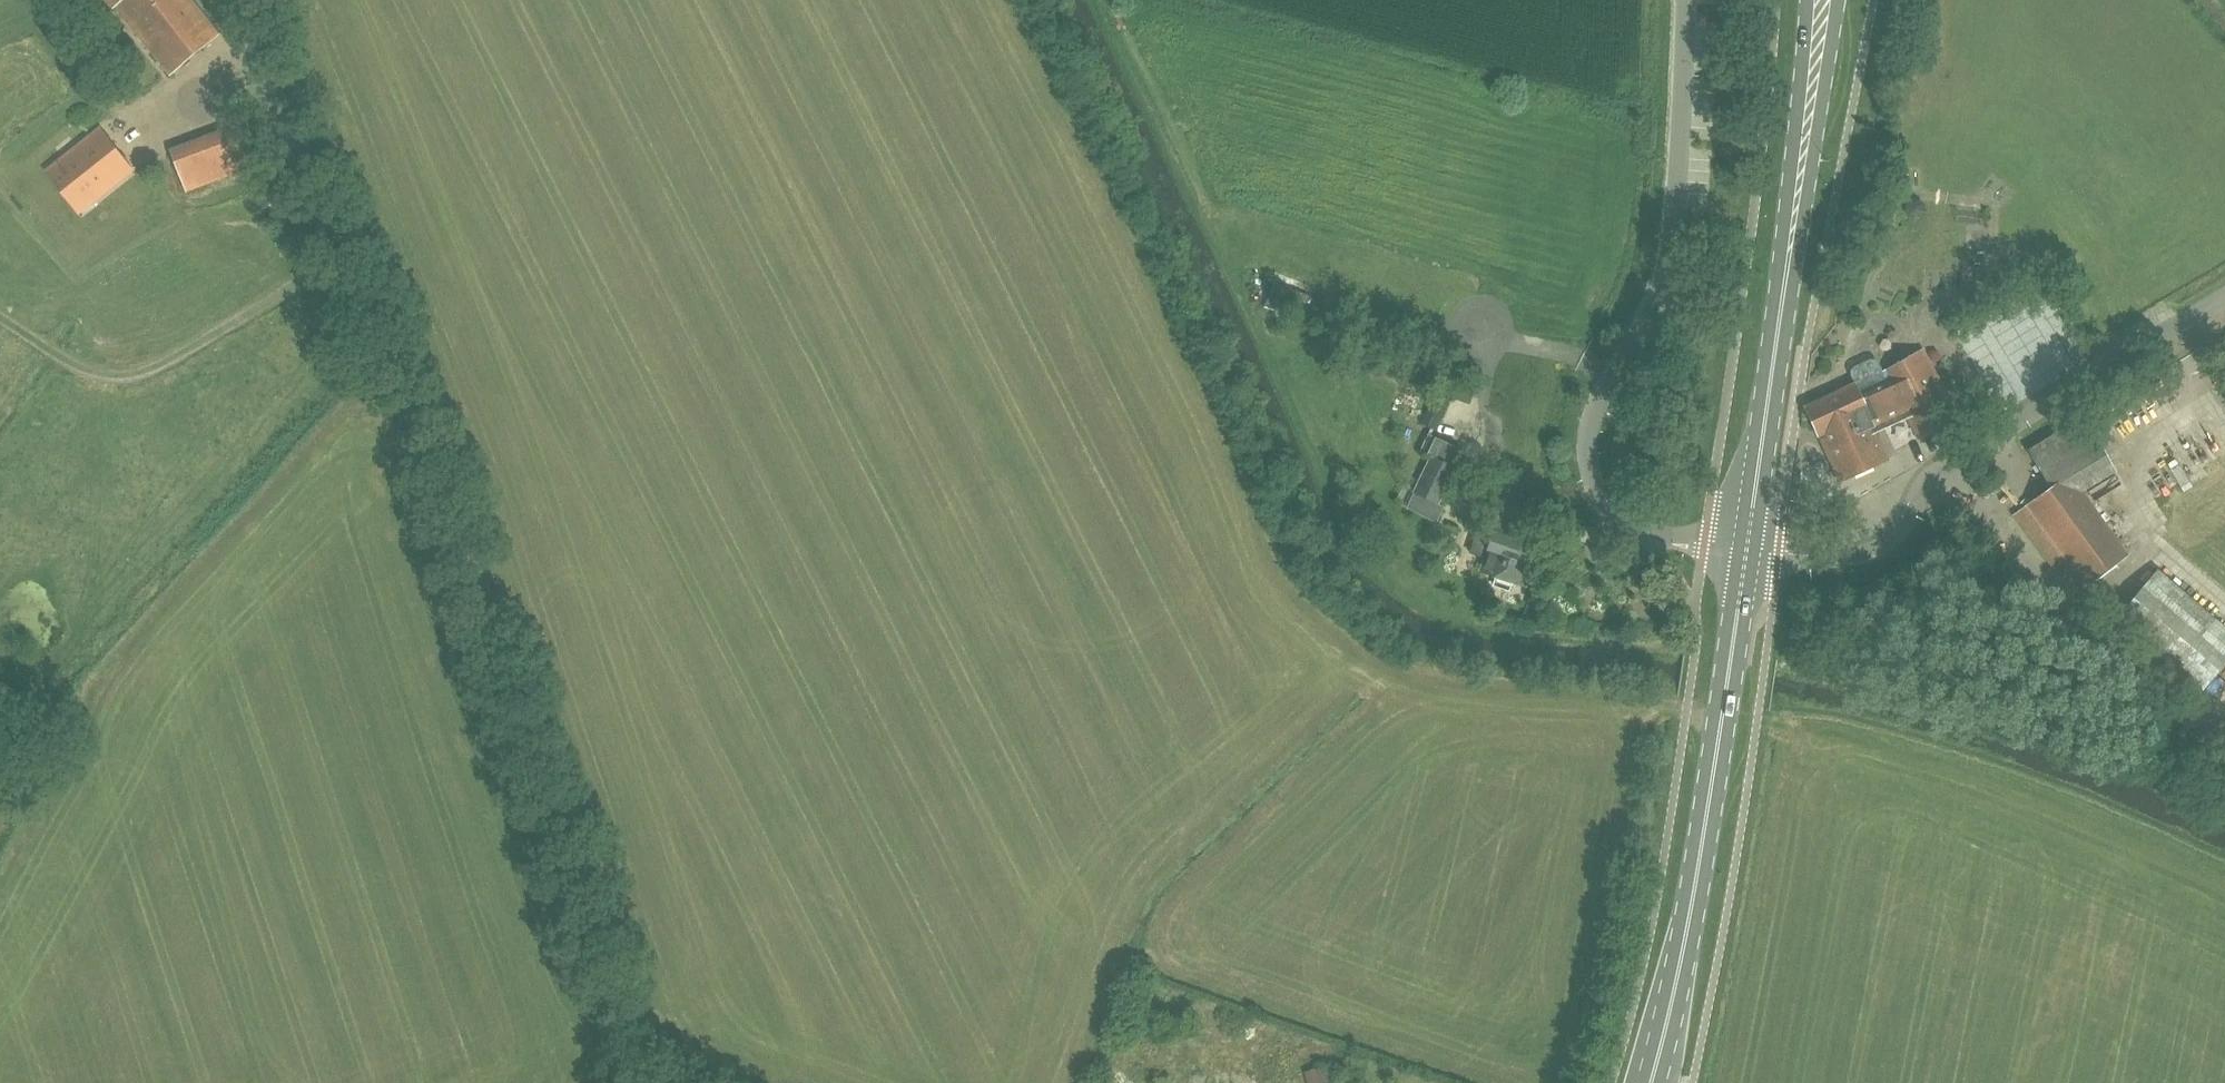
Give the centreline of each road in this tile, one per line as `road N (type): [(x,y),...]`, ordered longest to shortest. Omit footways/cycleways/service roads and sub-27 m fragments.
road 1 (unclassified): [(655,1082),(440,476),(232,0)]
road 2 (unclassified): [(1748,551),(1650,531),(1605,491),(1592,459),(1604,394),(1665,280),(1686,0)]
road 3 (unclassified): [(2224,297),(1957,457),(1877,549),(1847,557),(1748,551)]
road 4 (secondary): [(1647,1082),(1692,933),(1748,551)]
road 5 (secondary): [(1748,551),(1819,63)]

